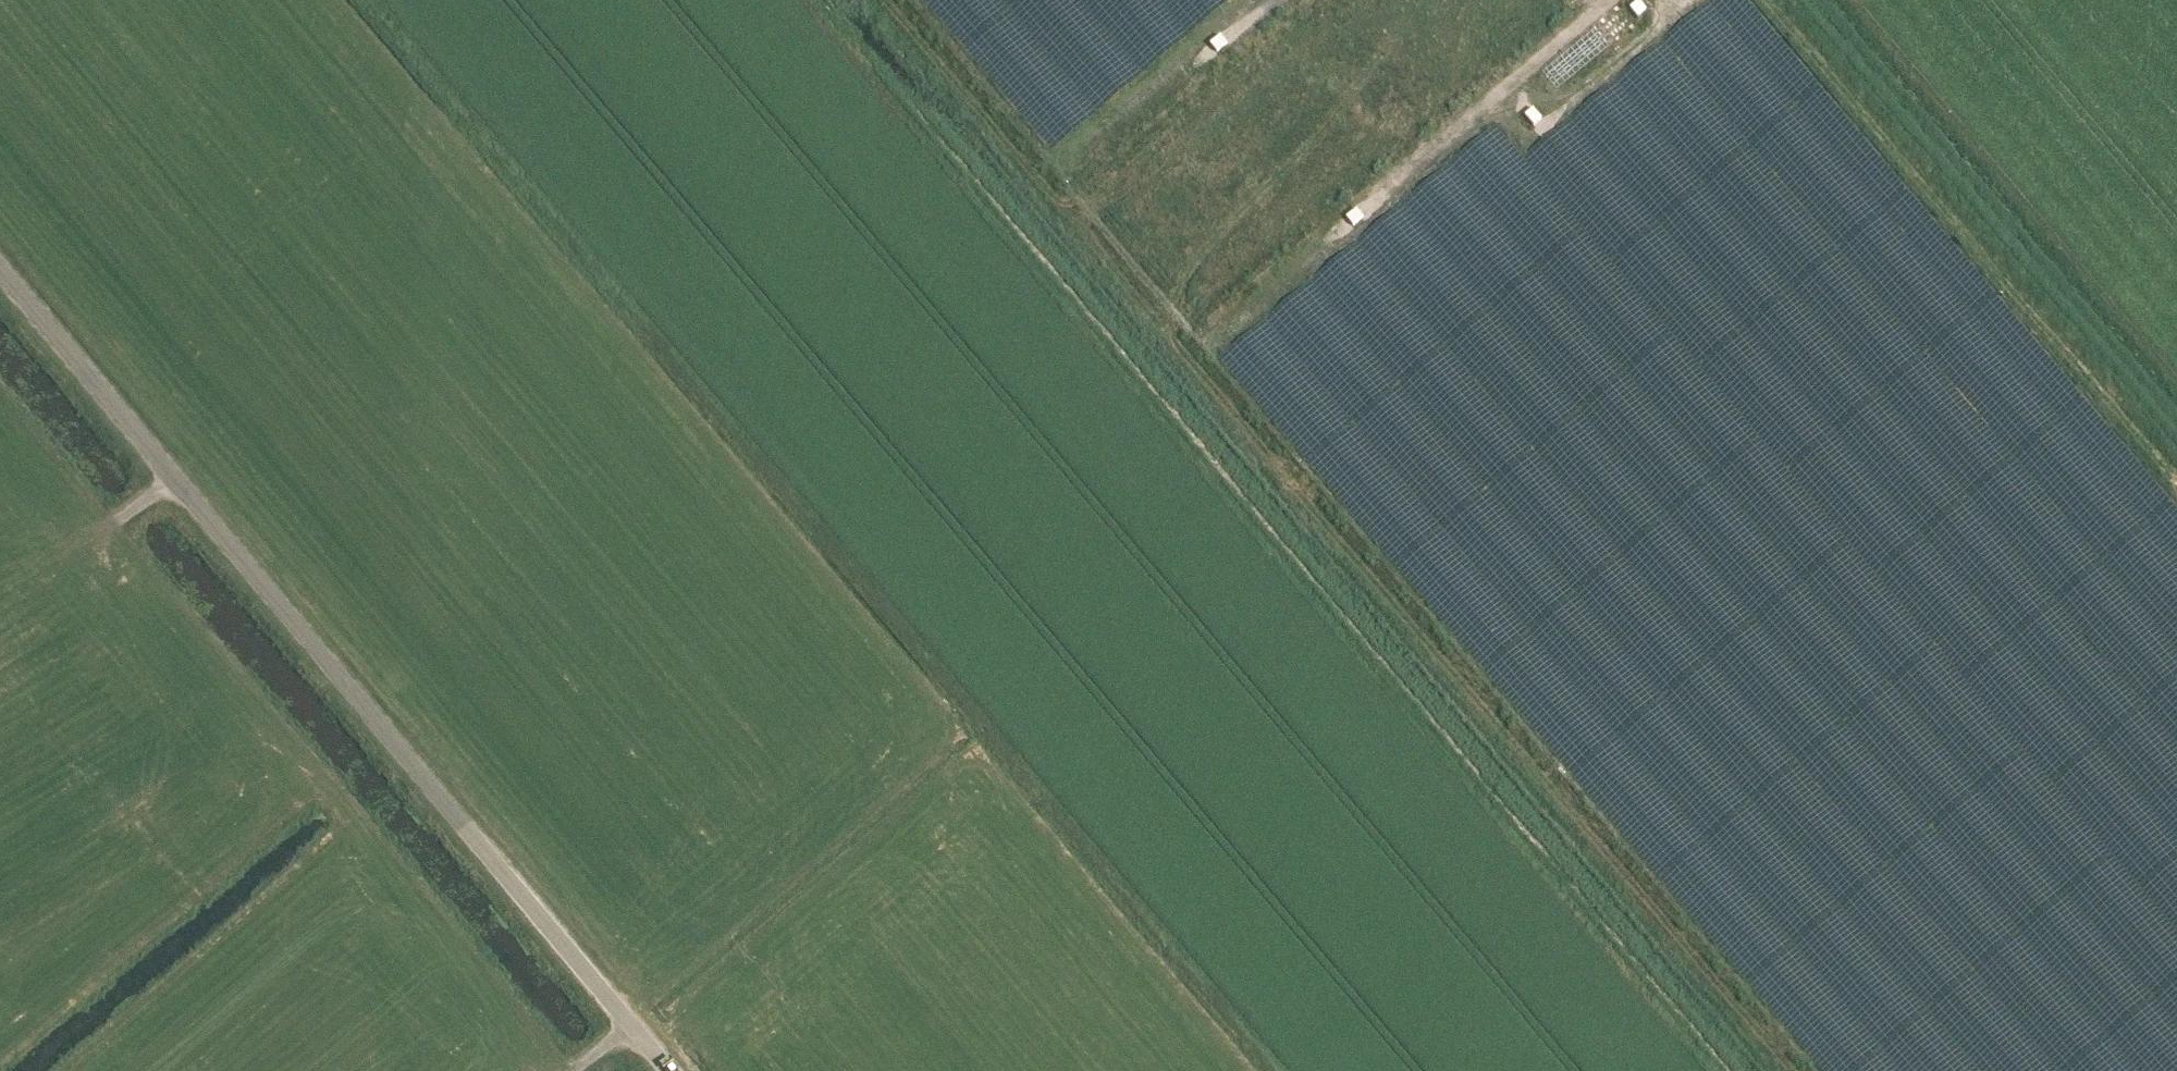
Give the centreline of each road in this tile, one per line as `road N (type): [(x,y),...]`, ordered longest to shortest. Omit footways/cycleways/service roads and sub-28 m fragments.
road 1 (unclassified): [(0,268),(465,827)]
road 2 (unclassified): [(672,1070),(465,827)]

